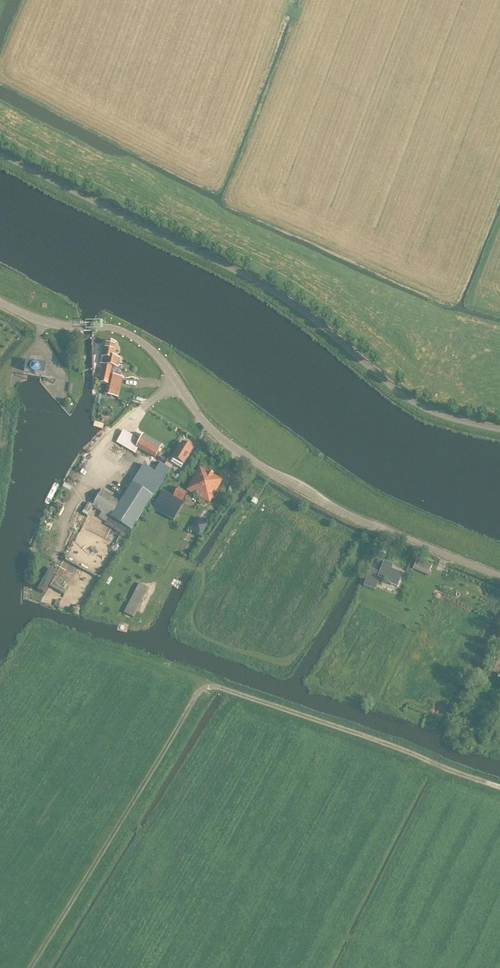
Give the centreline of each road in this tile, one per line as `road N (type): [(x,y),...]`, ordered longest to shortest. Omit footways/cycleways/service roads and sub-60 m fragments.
road 1 (track): [(28,967),(207,685),(499,785)]
road 2 (tertiary): [(499,575),(348,513),(247,456),(129,333),(54,324),(0,301)]
road 3 (unclassified): [(499,428),(420,406),(282,296),(0,152)]

